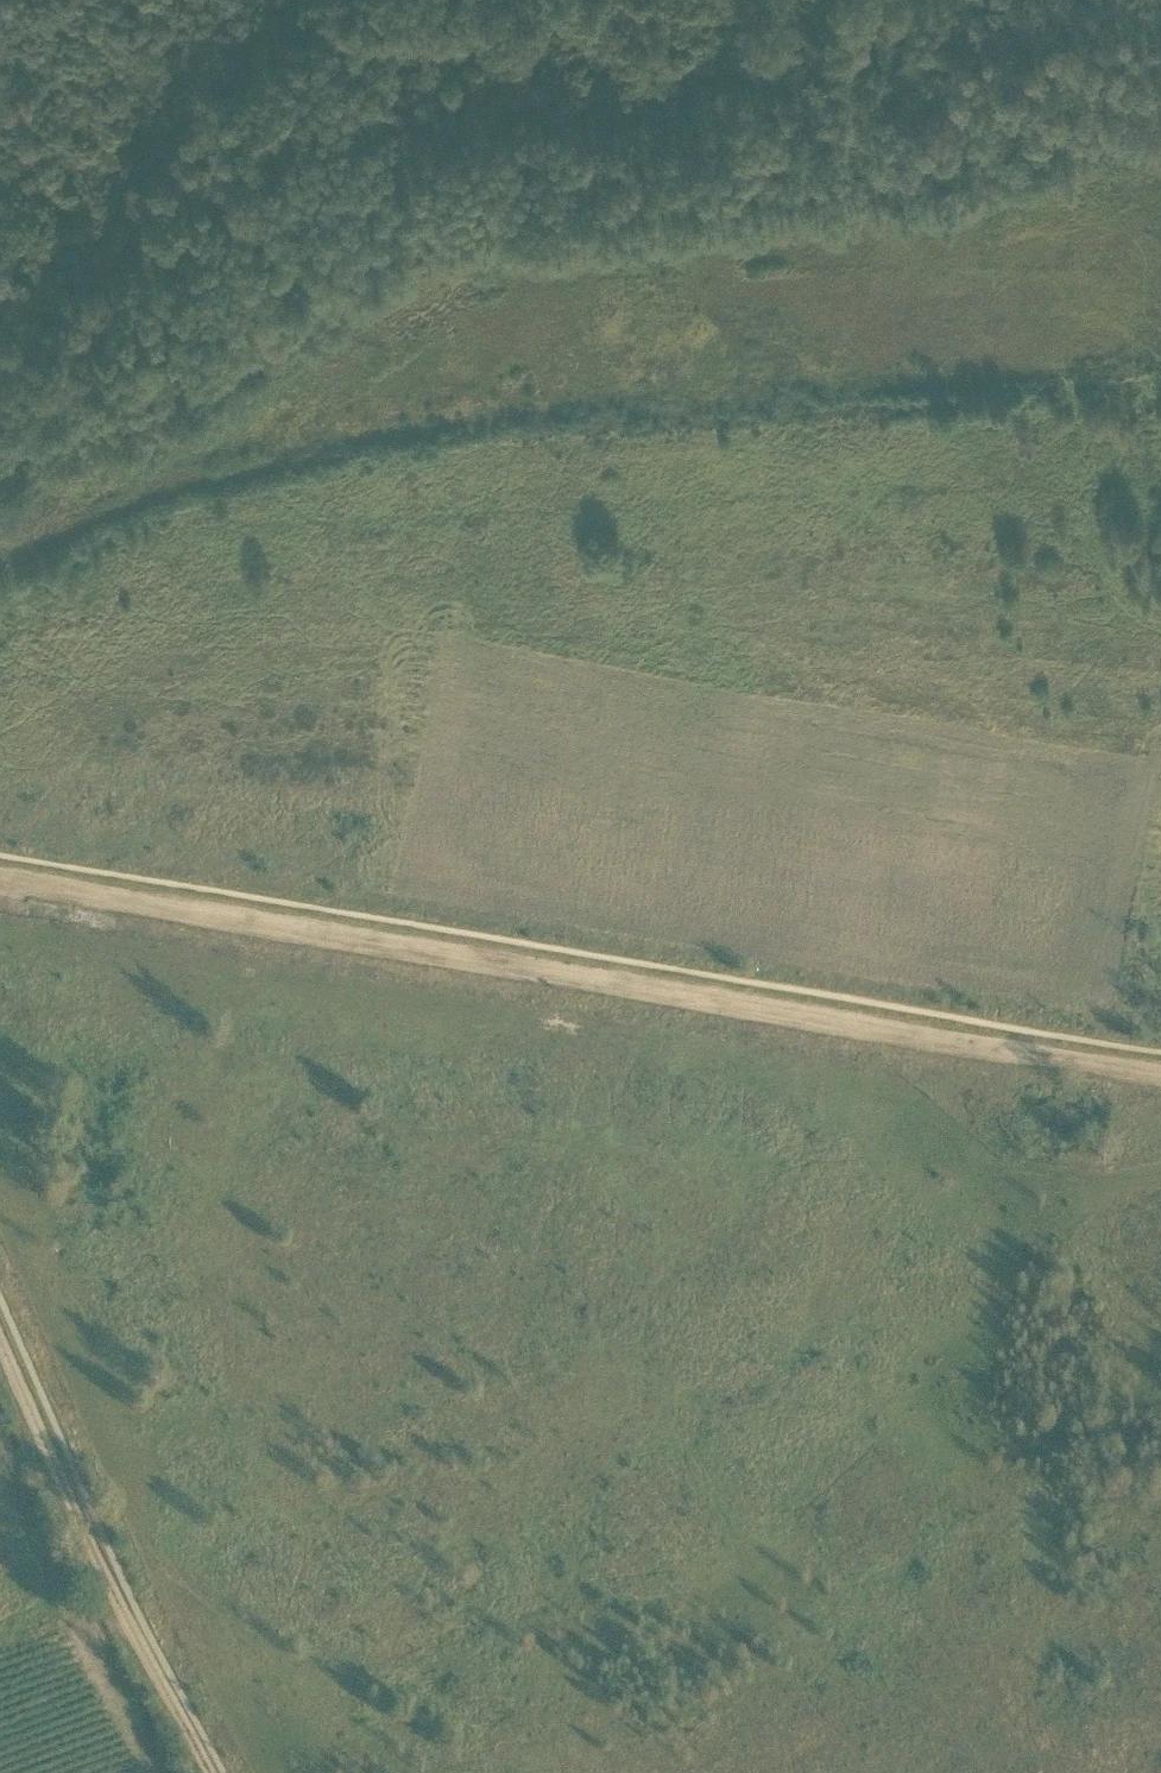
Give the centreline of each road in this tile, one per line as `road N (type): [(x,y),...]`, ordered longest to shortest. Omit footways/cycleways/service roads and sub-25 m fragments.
road 1 (track): [(0,1350),(204,1772)]

